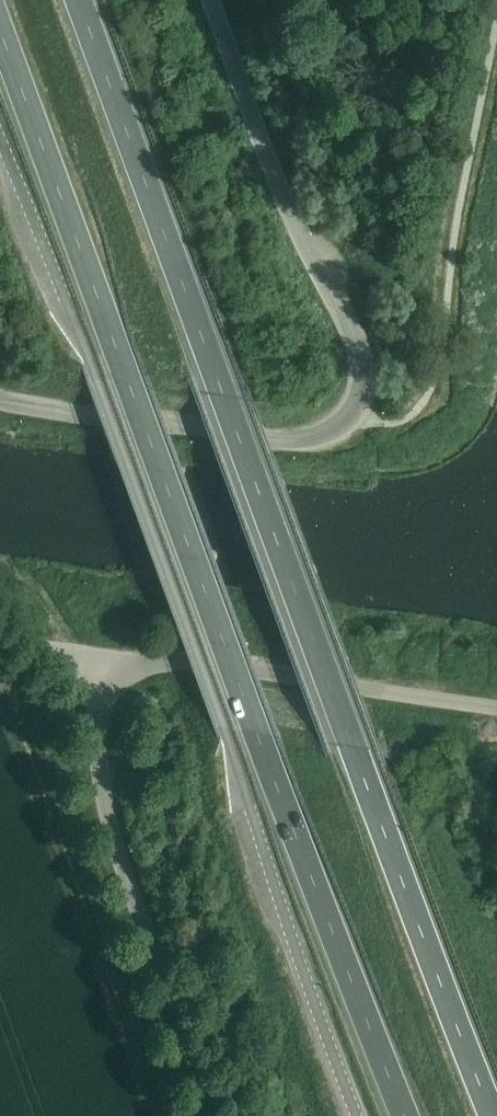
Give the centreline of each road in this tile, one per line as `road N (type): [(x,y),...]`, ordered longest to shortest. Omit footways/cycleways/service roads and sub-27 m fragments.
road 1 (trunk): [(493,1115),(76,0)]
road 2 (trunk): [(0,32),(405,1115)]
road 3 (unclassified): [(370,1115),(0,115)]
road 4 (unclassified): [(208,0),(269,178),(362,357),(366,393),(355,425),(324,439),(290,438),(75,417),(0,397)]
road 5 (unclassified): [(211,1115),(108,837),(98,735),(102,654)]
road 6 (unclassified): [(102,654),(496,705)]

